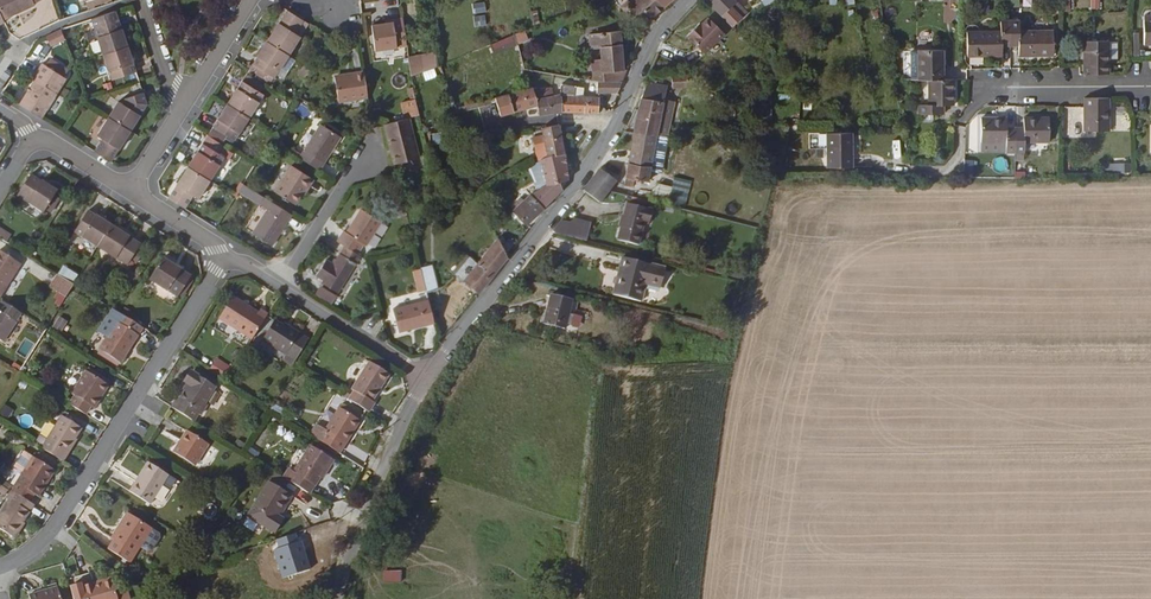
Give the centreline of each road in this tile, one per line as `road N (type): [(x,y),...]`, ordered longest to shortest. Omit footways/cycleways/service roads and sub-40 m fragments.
road 1 (residential): [(428,379),(603,146),(654,39),(687,0)]
road 2 (residential): [(0,568),(54,529),(228,255)]
road 3 (residential): [(336,598),(386,445),(428,379)]
road 4 (residential): [(277,287),(428,379)]
road 5 (residential): [(365,153),(277,287)]
road 6 (residential): [(1143,86),(1008,87)]
road 7 (residential): [(186,104),(253,0)]

